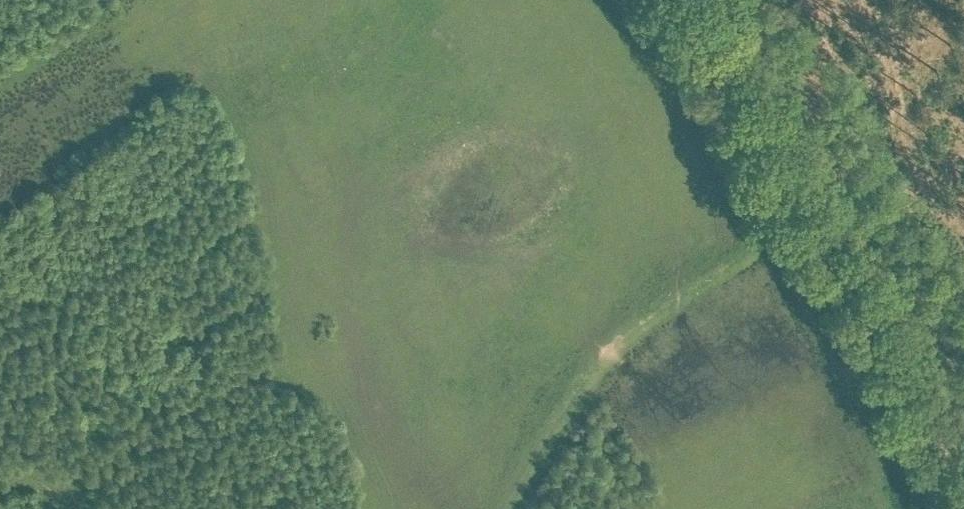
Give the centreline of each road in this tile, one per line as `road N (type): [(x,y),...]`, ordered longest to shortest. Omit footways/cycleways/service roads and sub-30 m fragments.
road 1 (track): [(681,0),(963,462)]

